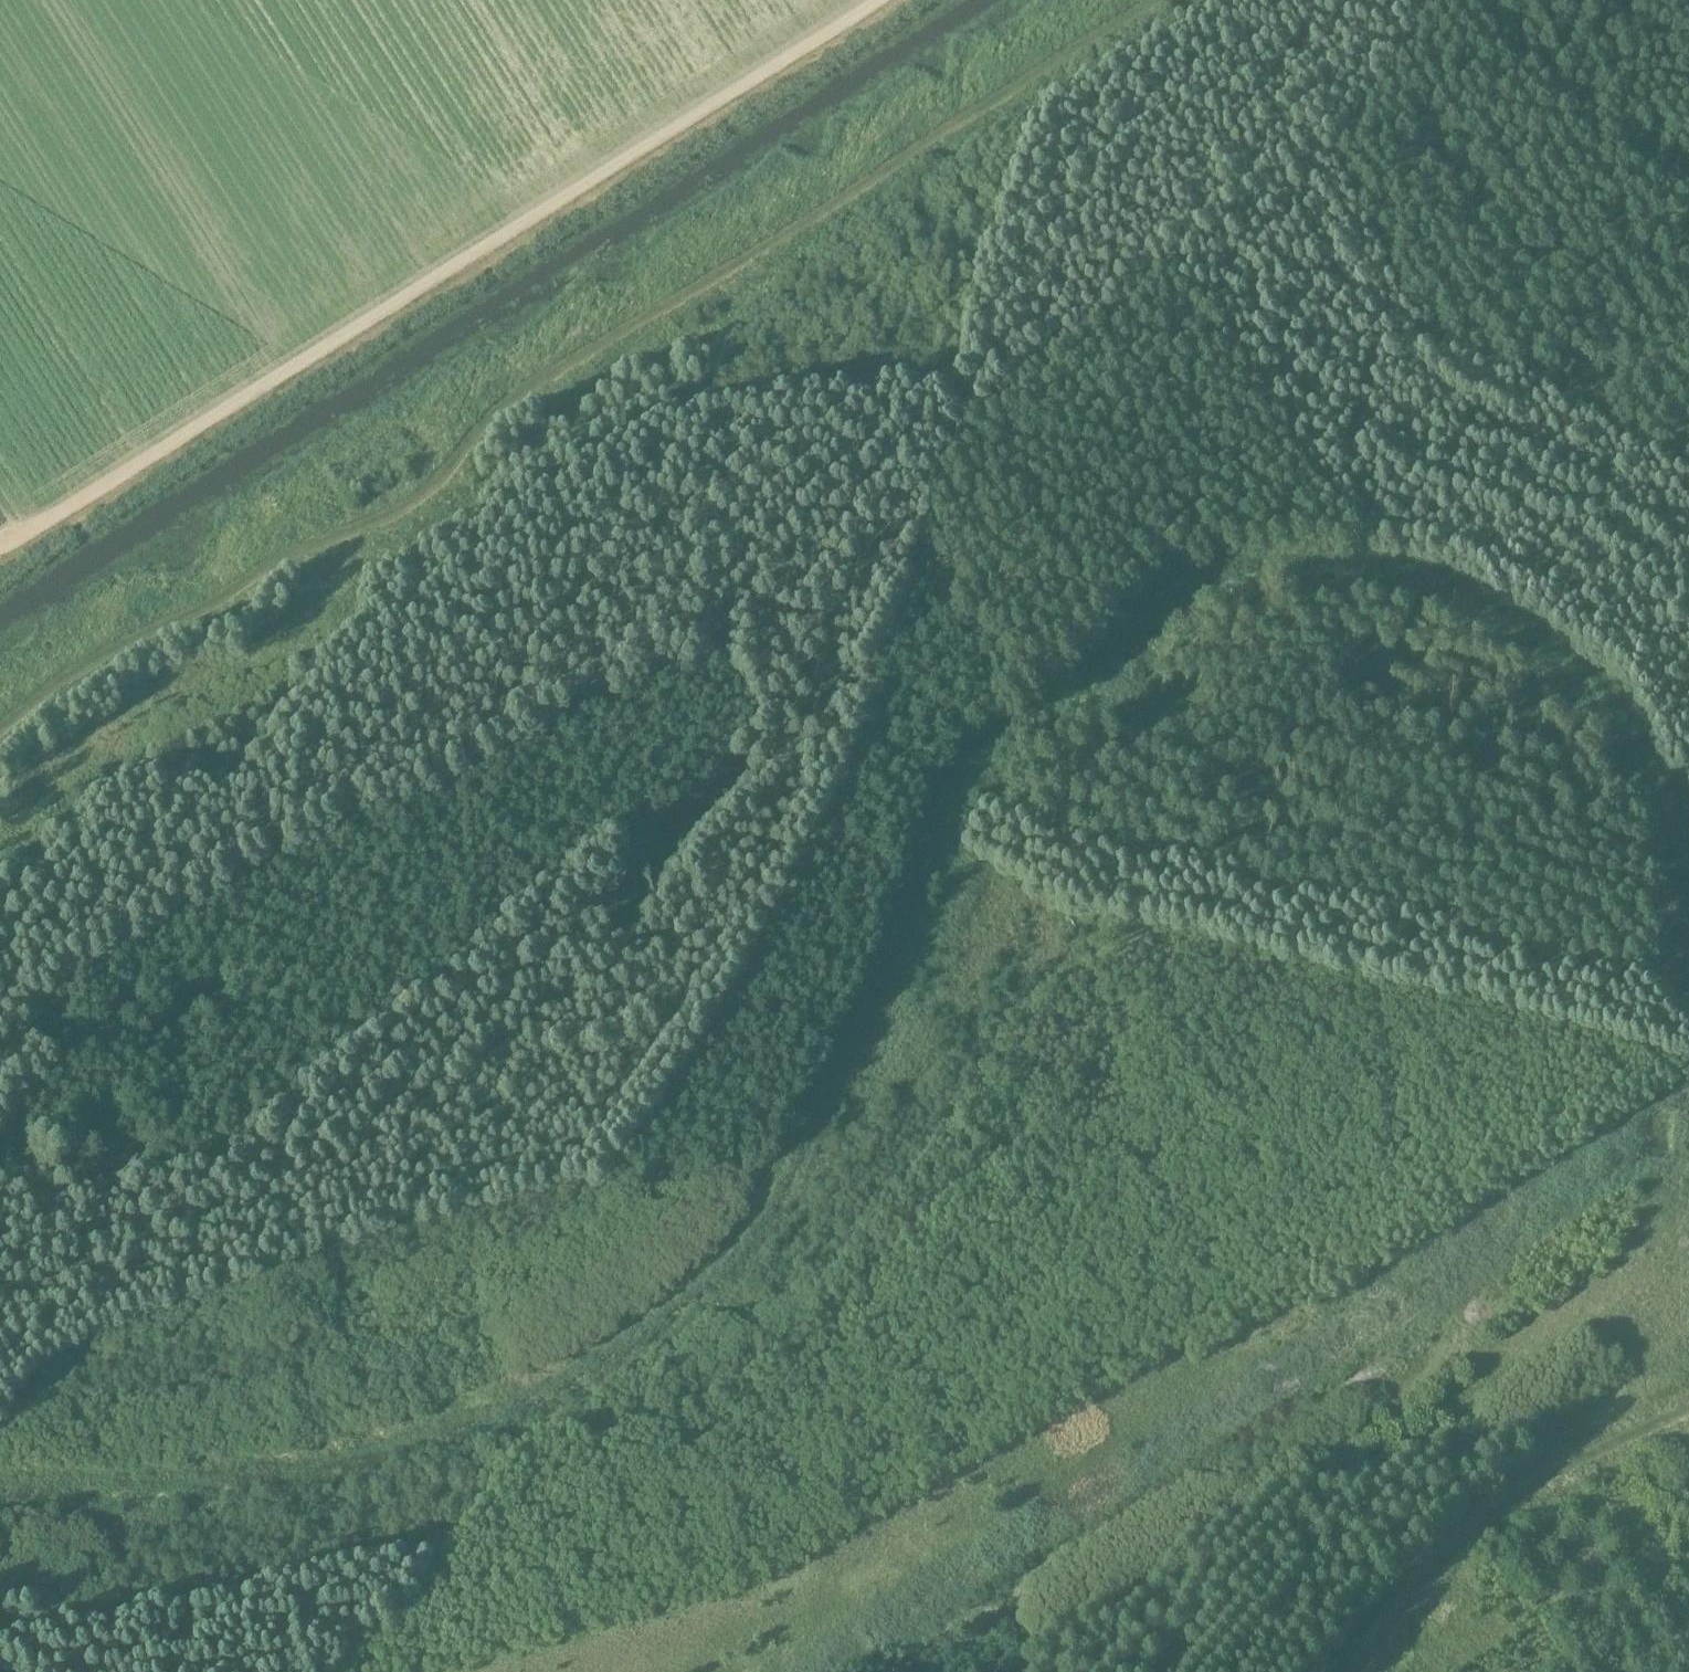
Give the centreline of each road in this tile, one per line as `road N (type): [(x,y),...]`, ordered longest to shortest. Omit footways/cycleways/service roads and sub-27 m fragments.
road 1 (track): [(1151,0),(898,151),(834,201),(510,389),(471,419),(437,480),(413,502),(284,551),(218,599),(83,665),(0,728)]
road 2 (track): [(1356,1671),(1467,1532),(1594,1452),(1688,1410)]

